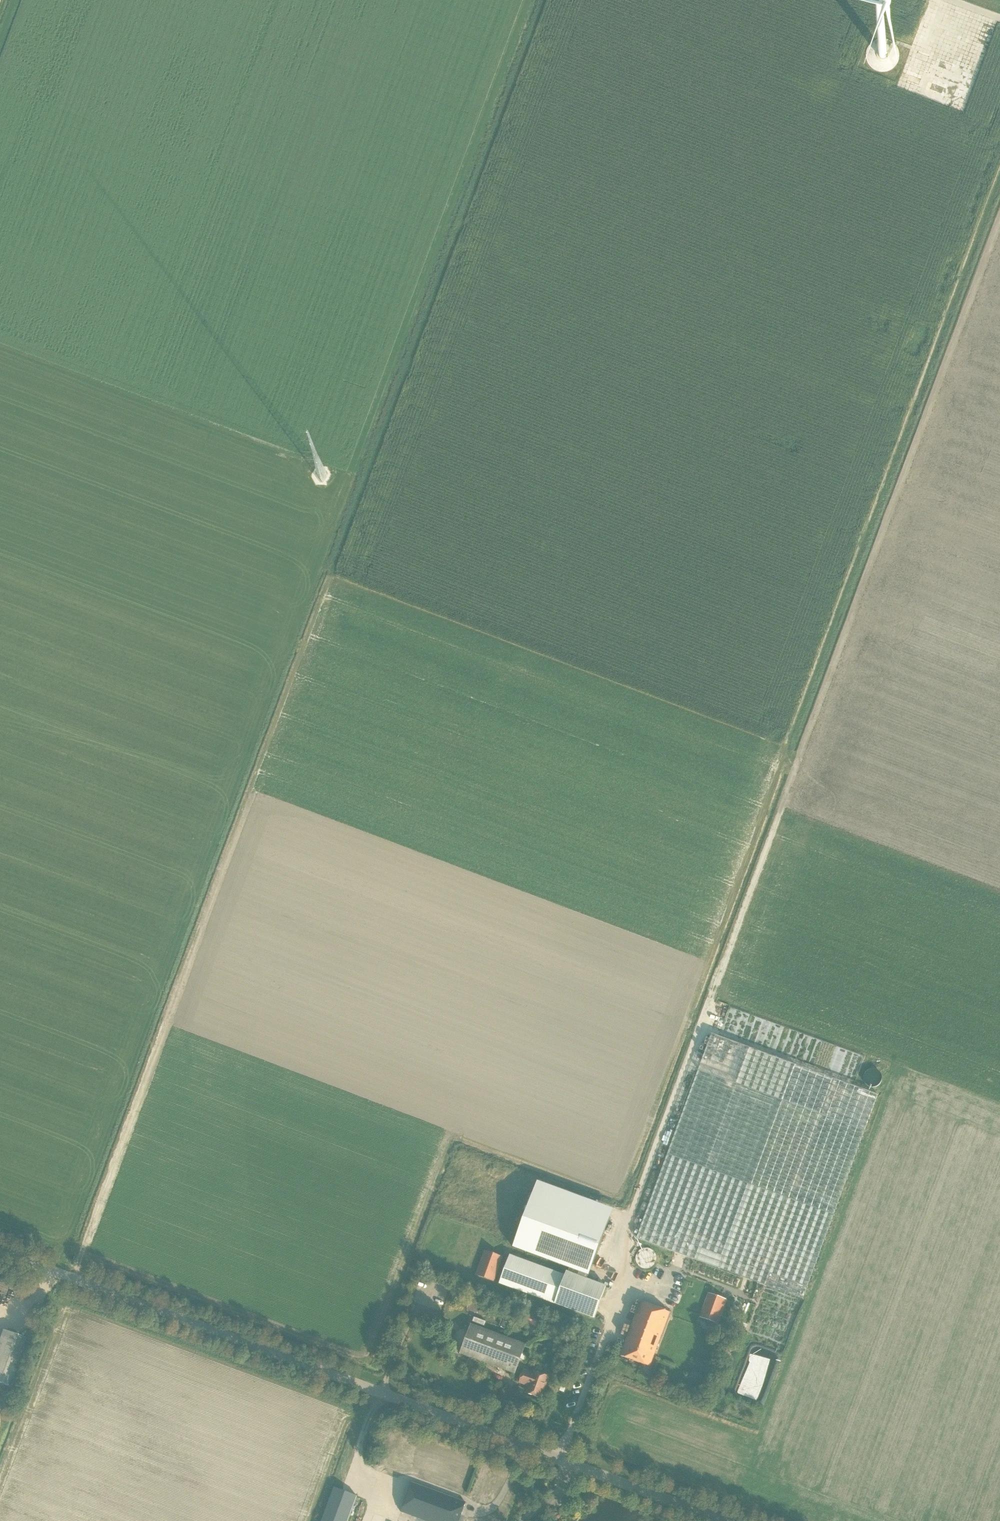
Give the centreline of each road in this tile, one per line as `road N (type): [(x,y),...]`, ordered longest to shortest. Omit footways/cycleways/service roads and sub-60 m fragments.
road 1 (unclassified): [(721,1520),(0,1253)]

